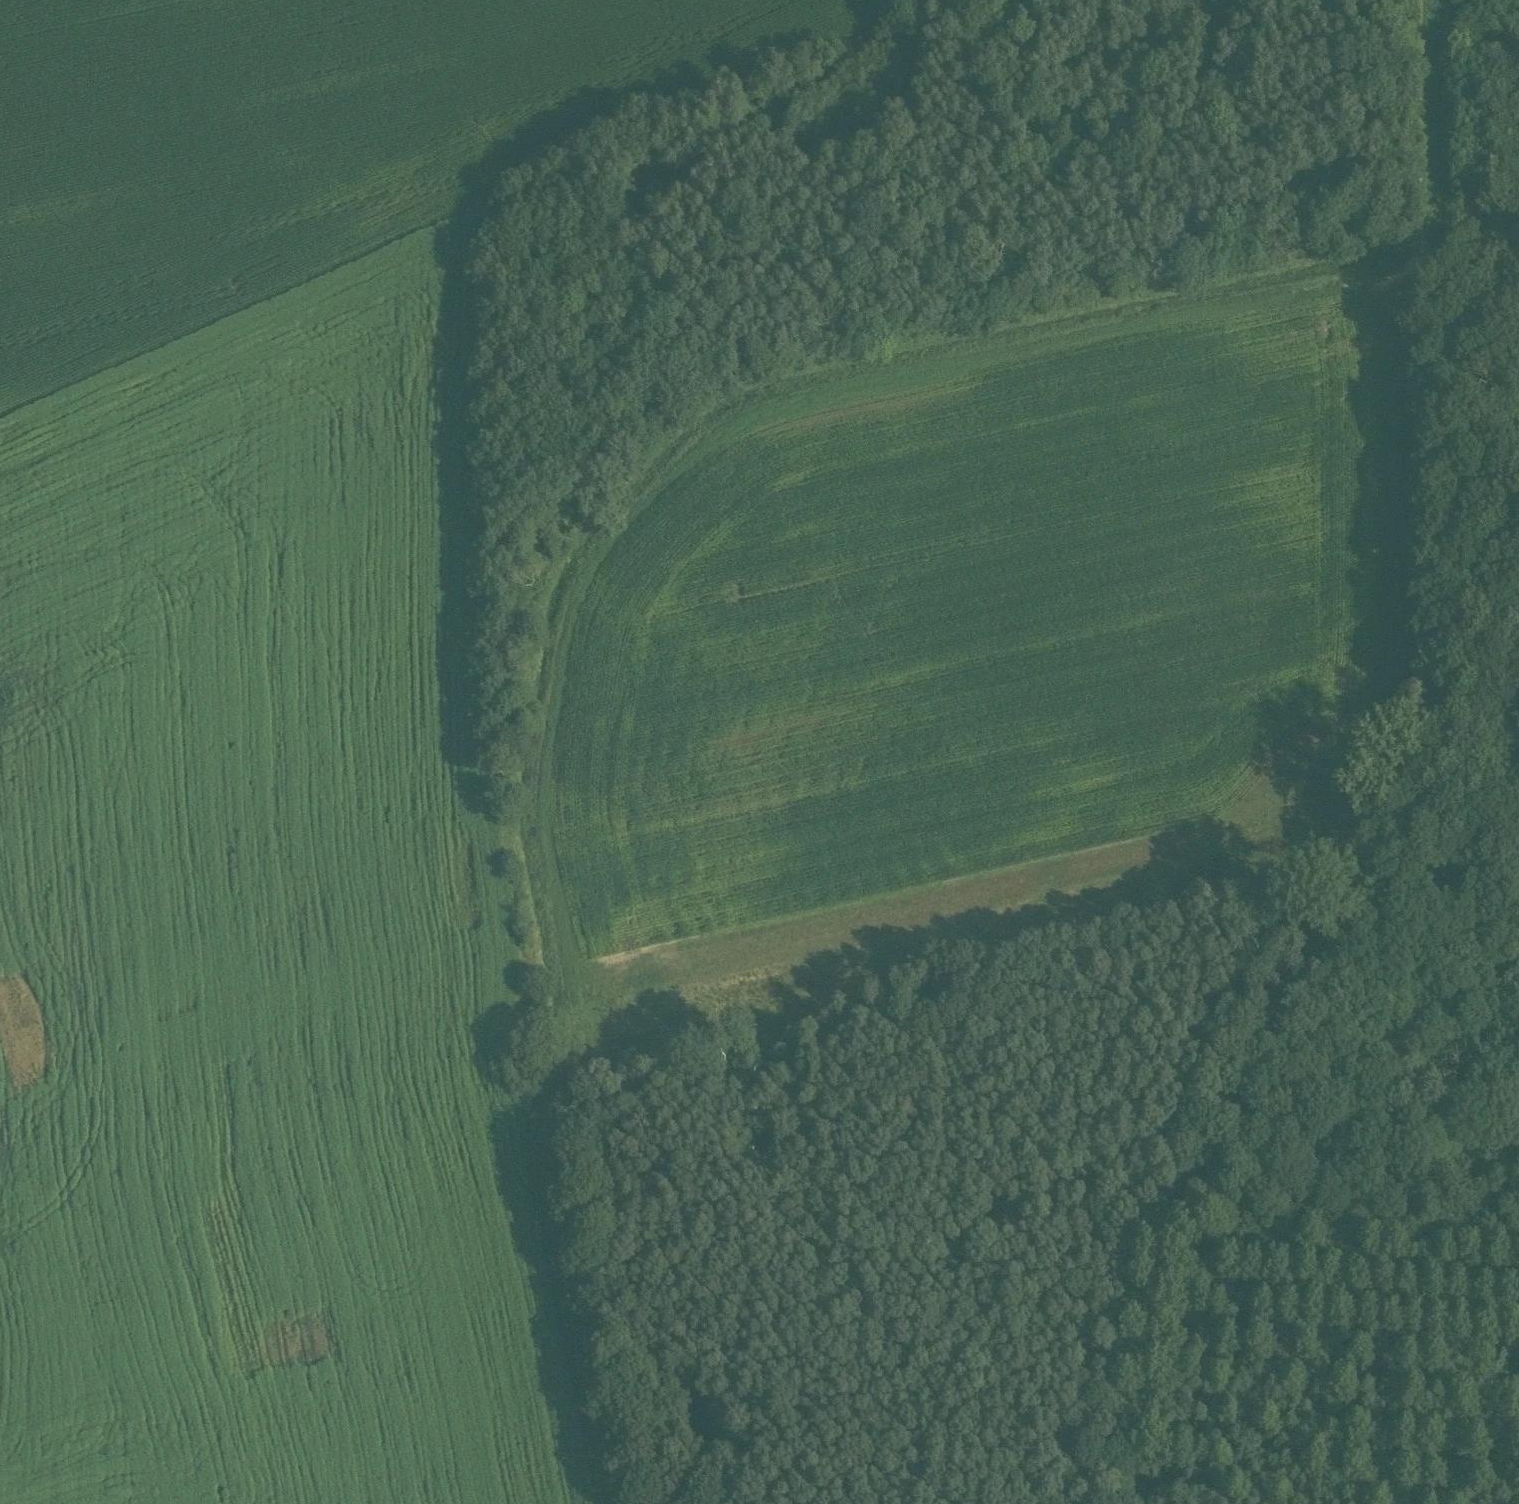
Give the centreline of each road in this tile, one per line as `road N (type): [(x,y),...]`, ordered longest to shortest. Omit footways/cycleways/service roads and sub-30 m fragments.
road 1 (track): [(1128,1503),(1160,1264),(1333,936),(1349,848),(1408,718),(1416,0)]

